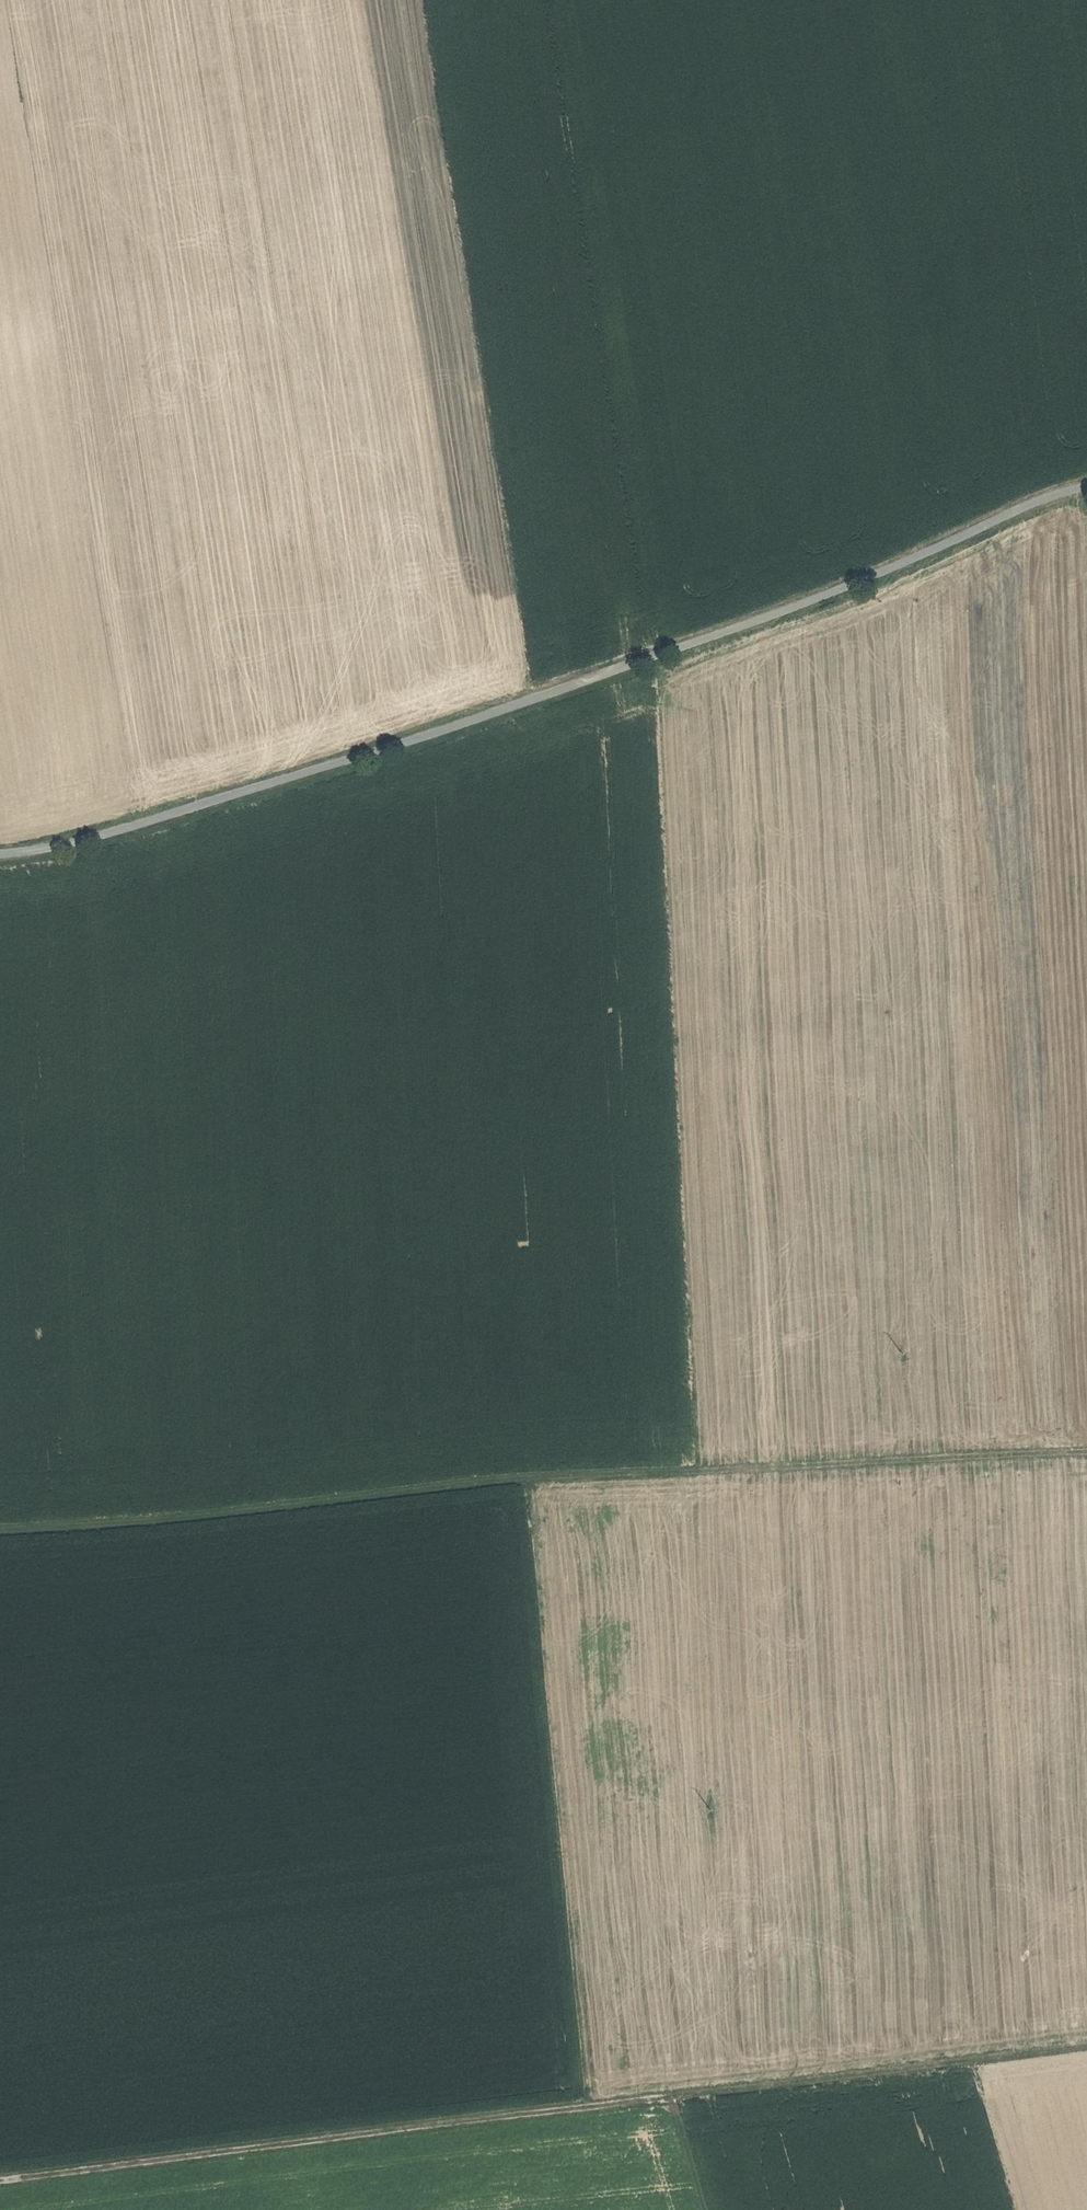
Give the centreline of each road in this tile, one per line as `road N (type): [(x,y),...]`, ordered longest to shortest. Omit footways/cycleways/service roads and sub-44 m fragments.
road 1 (track): [(0,854),(73,844),(352,760),(844,588),(1016,512),(1086,491)]
road 2 (track): [(0,2185),(1086,2043)]
road 3 (track): [(0,1531),(503,1484),(1086,1449)]

